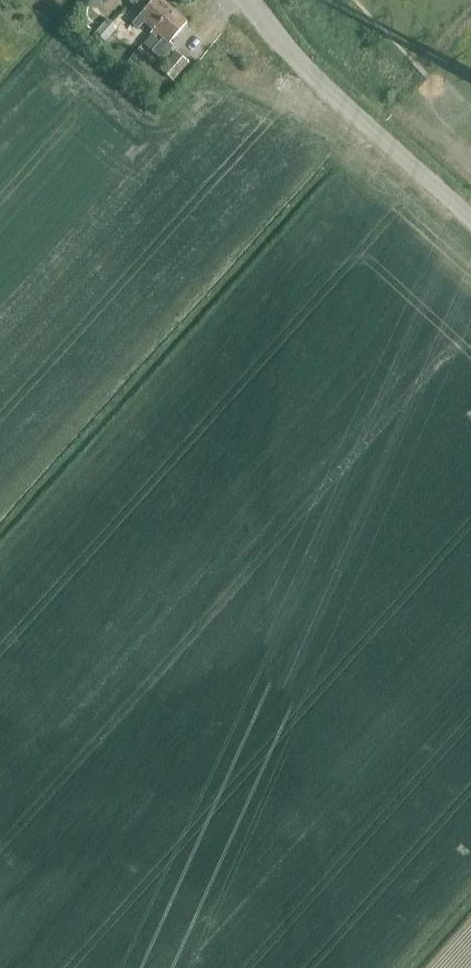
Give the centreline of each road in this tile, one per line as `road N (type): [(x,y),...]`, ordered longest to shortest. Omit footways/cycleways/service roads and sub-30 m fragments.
road 1 (unclassified): [(470,217),(269,31),(248,0)]

